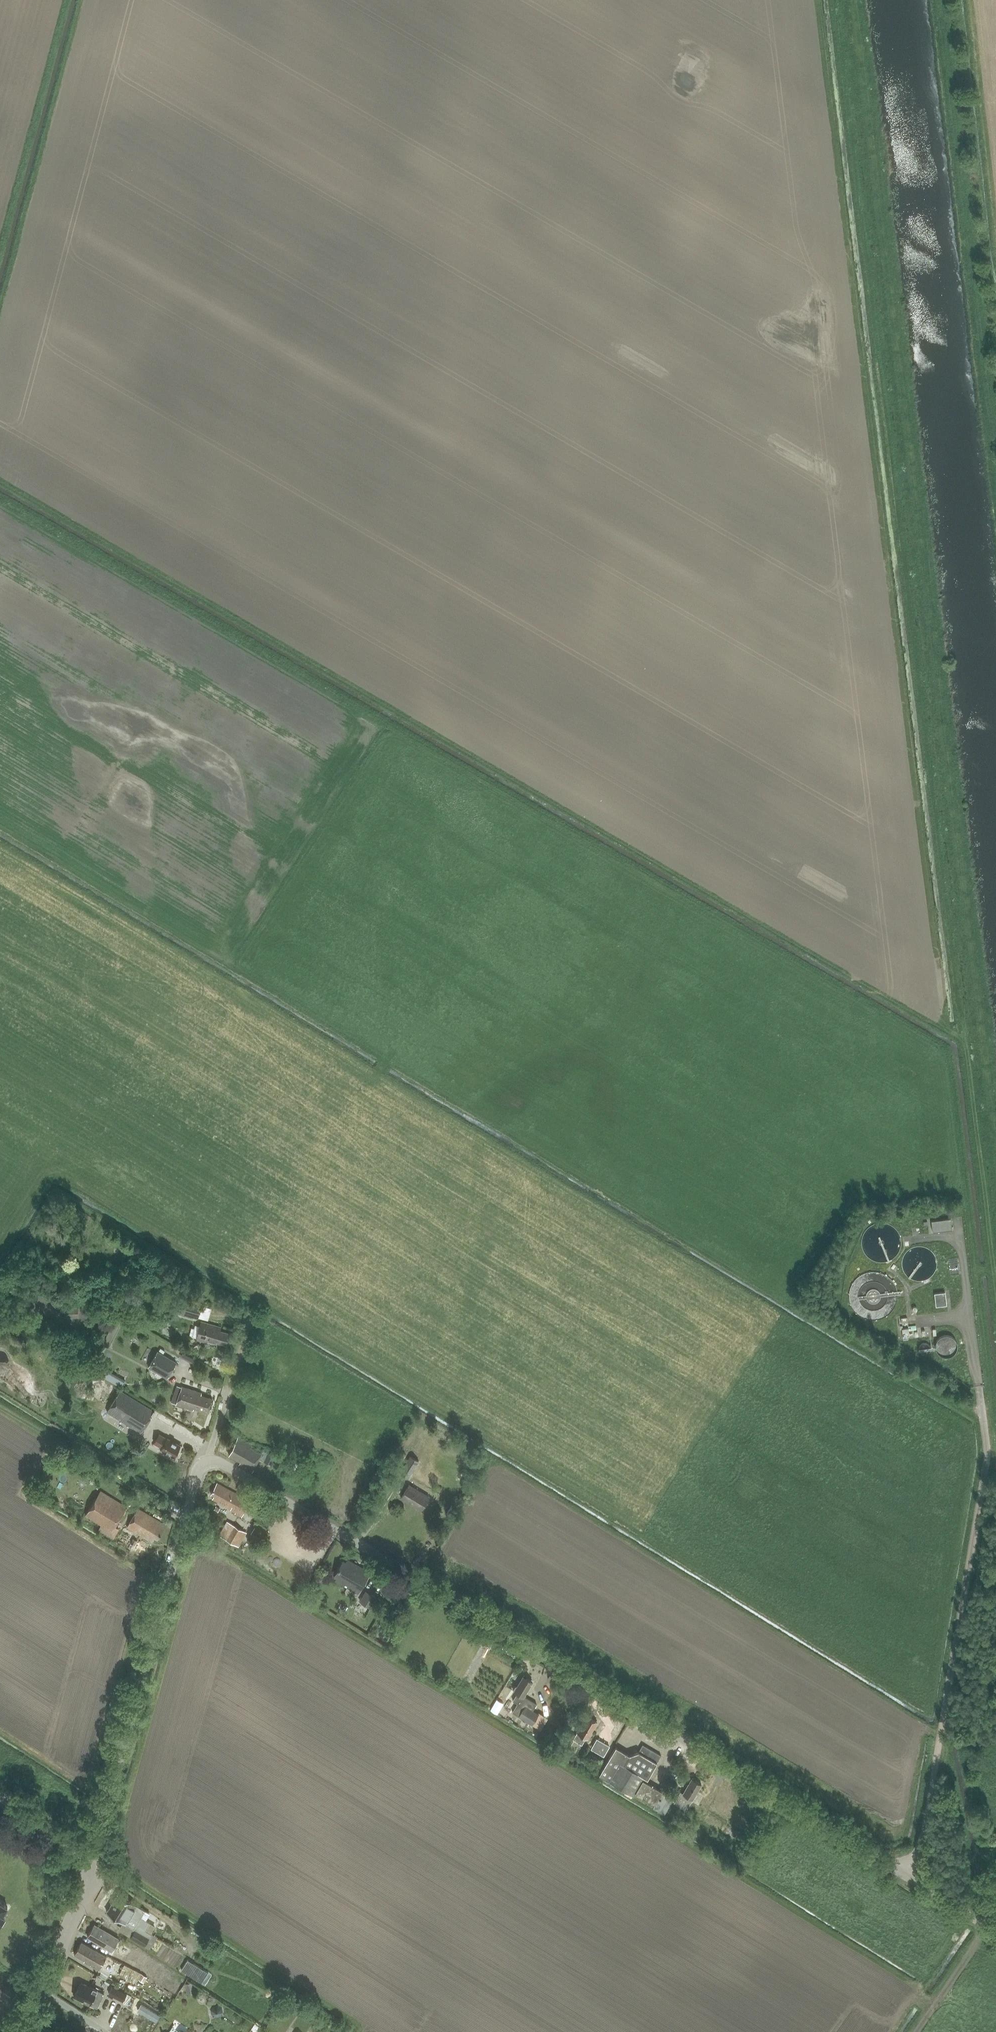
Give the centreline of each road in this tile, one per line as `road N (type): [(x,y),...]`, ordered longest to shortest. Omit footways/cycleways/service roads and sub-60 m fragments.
road 1 (tertiary): [(995,1932),(214,1460),(197,1470),(97,1845),(82,1859)]
road 2 (track): [(939,0),(995,462)]
road 3 (secondary): [(41,1994),(87,1886),(82,1859)]

